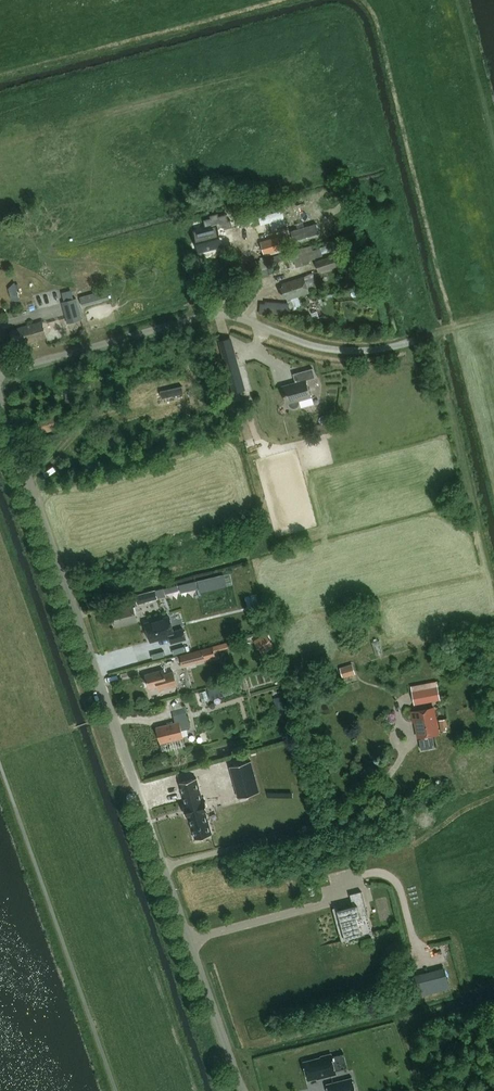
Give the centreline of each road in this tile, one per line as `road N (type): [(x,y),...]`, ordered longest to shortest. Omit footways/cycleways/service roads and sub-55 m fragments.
road 1 (residential): [(241,1090),(0,406)]
road 2 (residential): [(0,374),(213,313),(326,348),(369,350),(412,339)]

